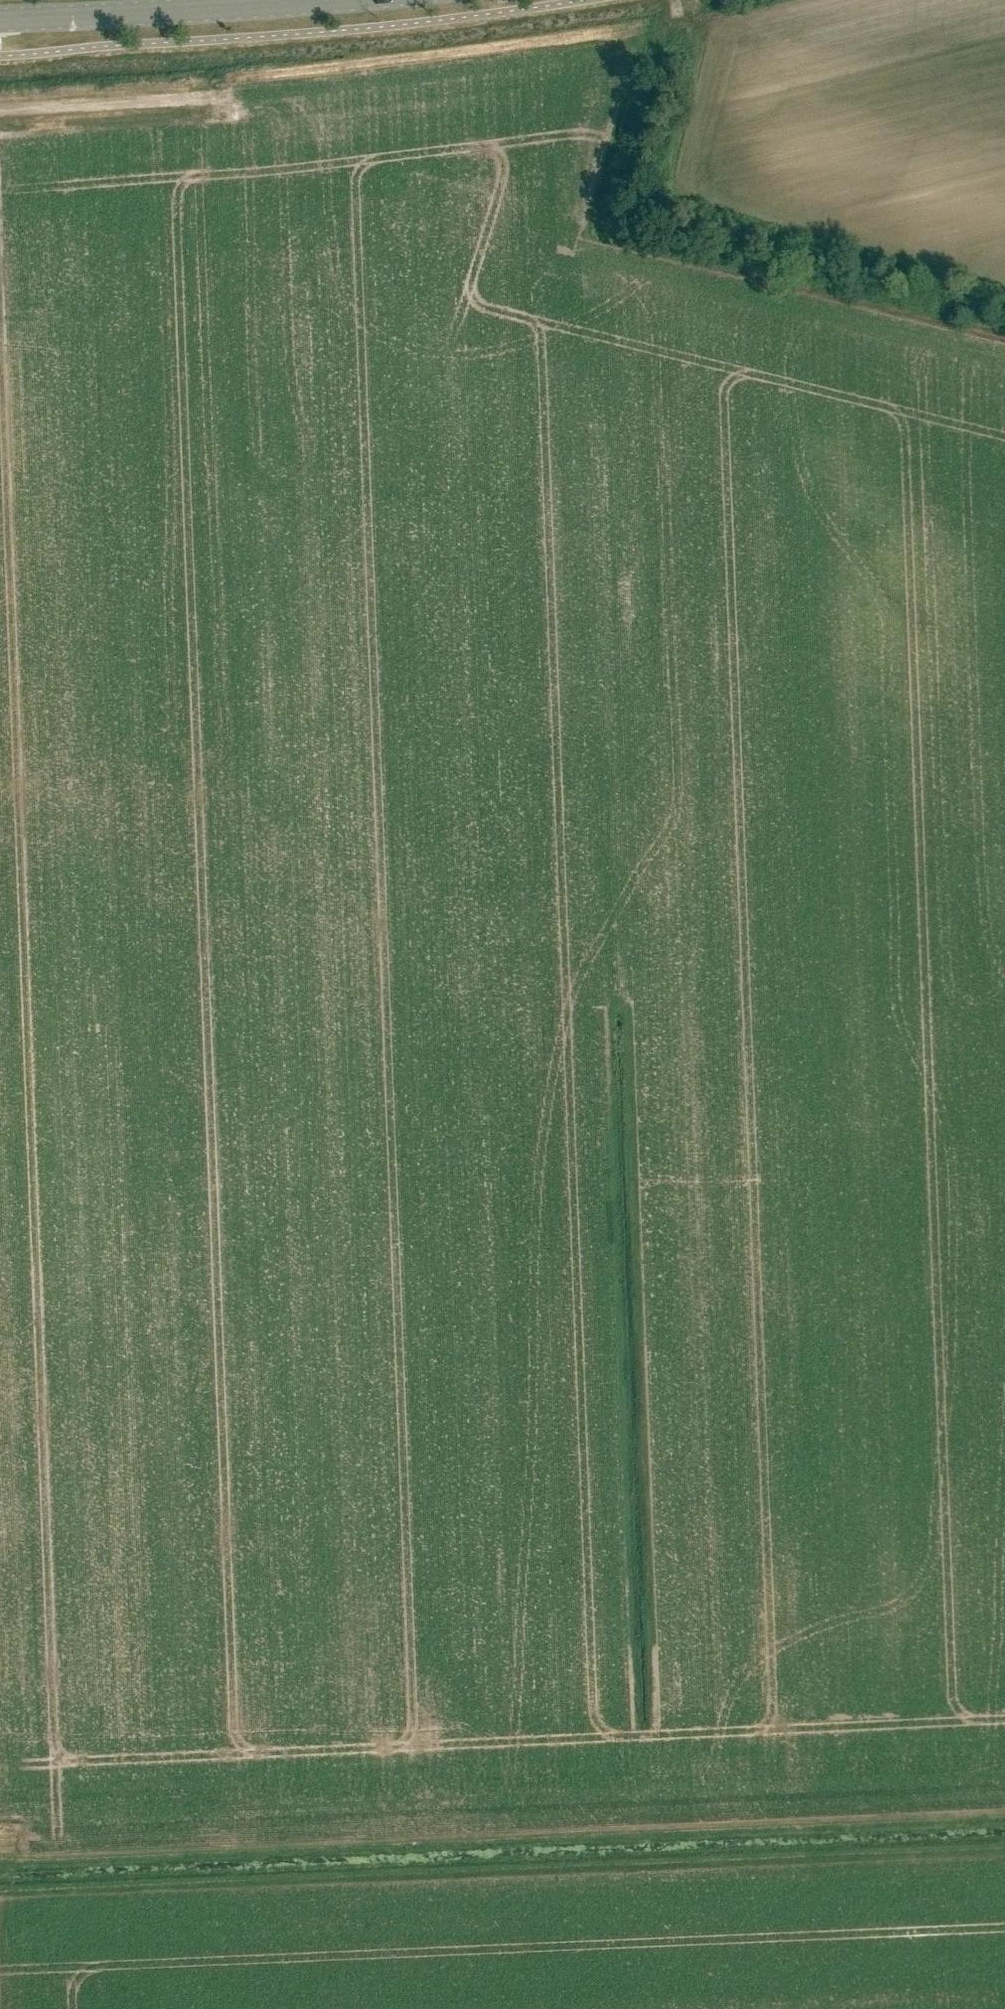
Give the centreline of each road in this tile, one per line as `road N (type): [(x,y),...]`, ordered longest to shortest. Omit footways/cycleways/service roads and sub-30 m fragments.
road 1 (track): [(0,1853),(136,1860),(1004,1815)]
road 2 (primary): [(0,20),(347,0)]

